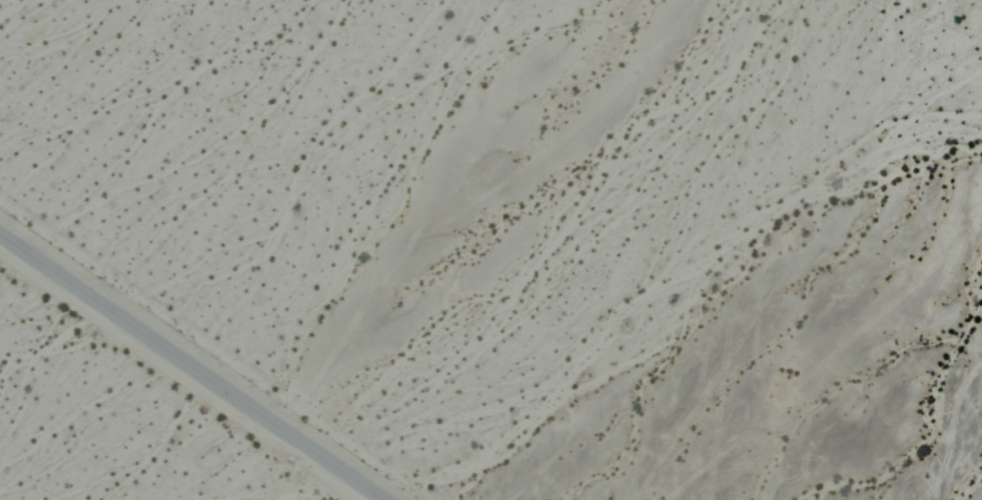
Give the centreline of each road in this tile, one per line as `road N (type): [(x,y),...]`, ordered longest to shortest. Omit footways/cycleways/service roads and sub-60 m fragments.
road 1 (tertiary): [(384,499),(0,231)]

